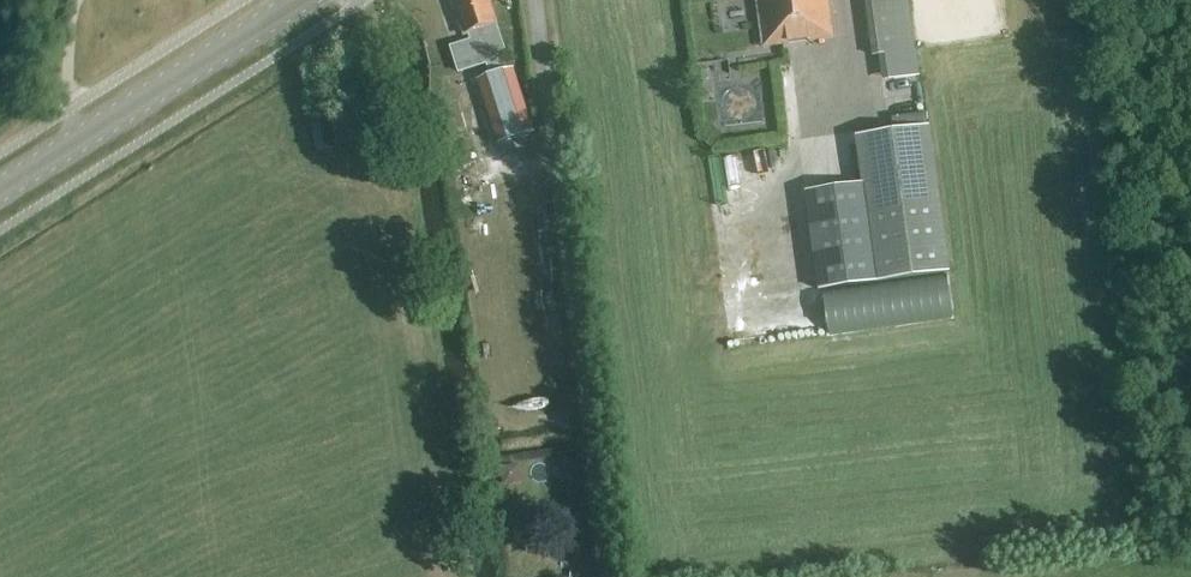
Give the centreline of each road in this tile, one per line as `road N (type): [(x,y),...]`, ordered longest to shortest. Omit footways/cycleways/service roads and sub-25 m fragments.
road 1 (track): [(539,0),(613,576)]
road 2 (primary): [(0,192),(304,0)]

